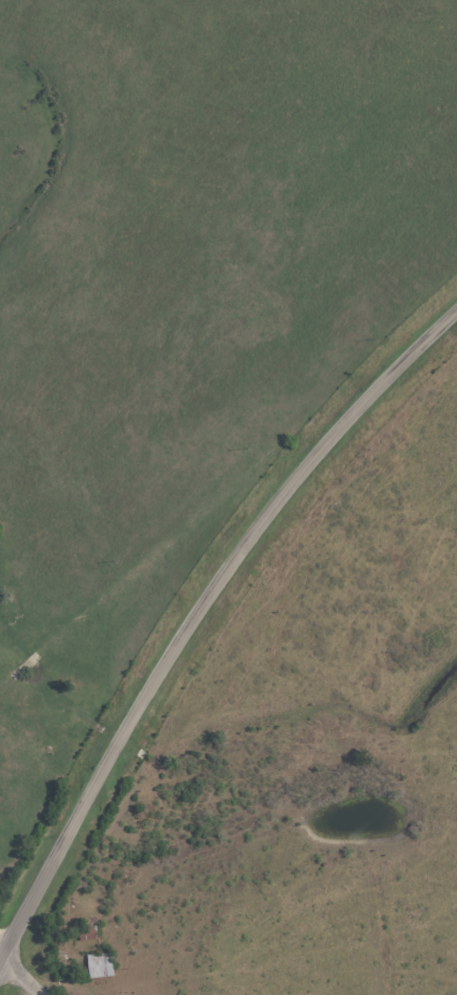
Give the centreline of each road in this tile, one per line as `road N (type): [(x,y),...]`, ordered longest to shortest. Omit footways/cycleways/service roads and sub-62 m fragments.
road 1 (tertiary): [(0,963),(154,684),(239,555),(329,444),(456,313)]

